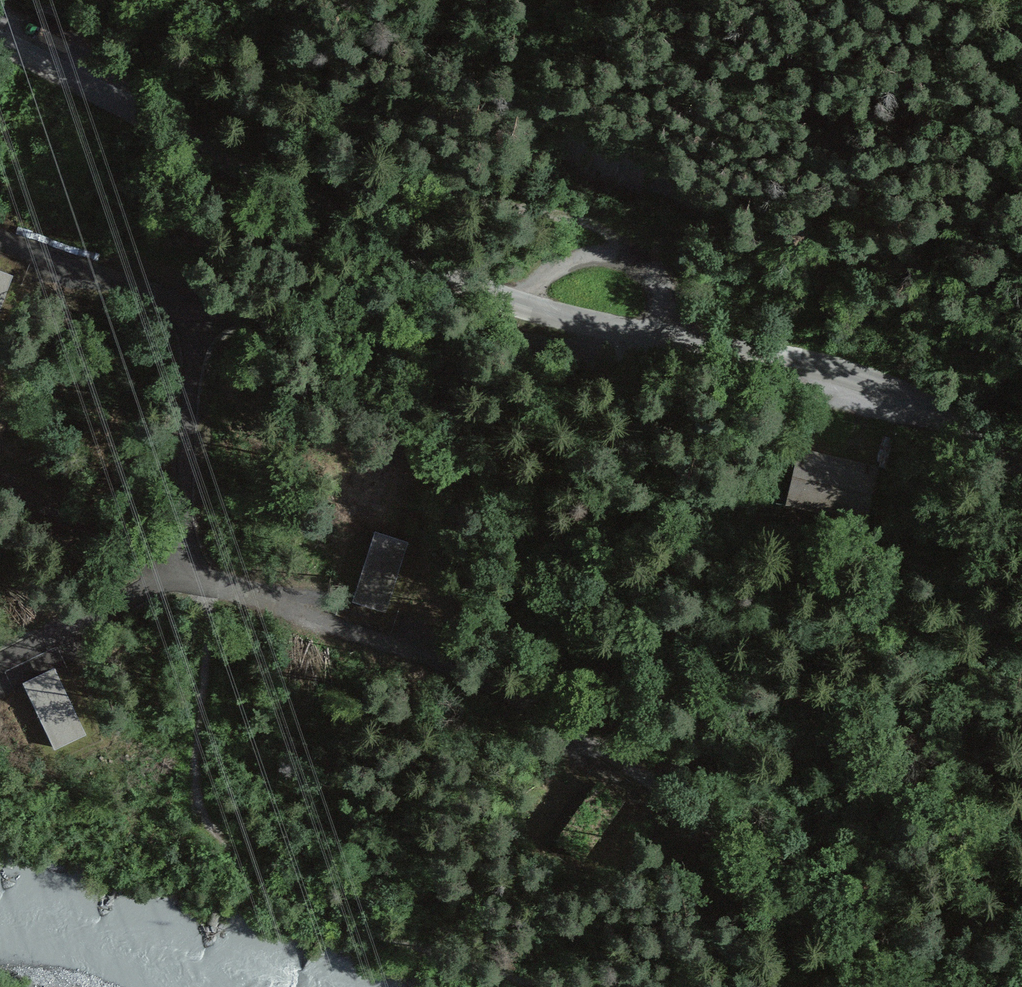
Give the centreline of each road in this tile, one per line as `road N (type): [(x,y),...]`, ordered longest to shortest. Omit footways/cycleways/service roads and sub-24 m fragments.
road 1 (track): [(194,310),(184,465),(189,574),(198,589),(372,636),(553,725),(604,752),(792,887),(977,986)]
road 2 (residential): [(0,44),(492,295),(891,386),(935,404),(1021,466)]
road 3 (track): [(634,332),(575,348),(317,310),(194,310),(0,238)]
road 4 (track): [(212,598),(194,781),(203,828),(221,850),(249,878),(300,906),(419,953),(554,986)]
road 5 (track): [(215,0),(444,190),(591,219),(612,229),(633,265)]
road 6 (track): [(0,658),(158,575),(189,574)]
road 7 (track): [(0,477),(158,575)]

